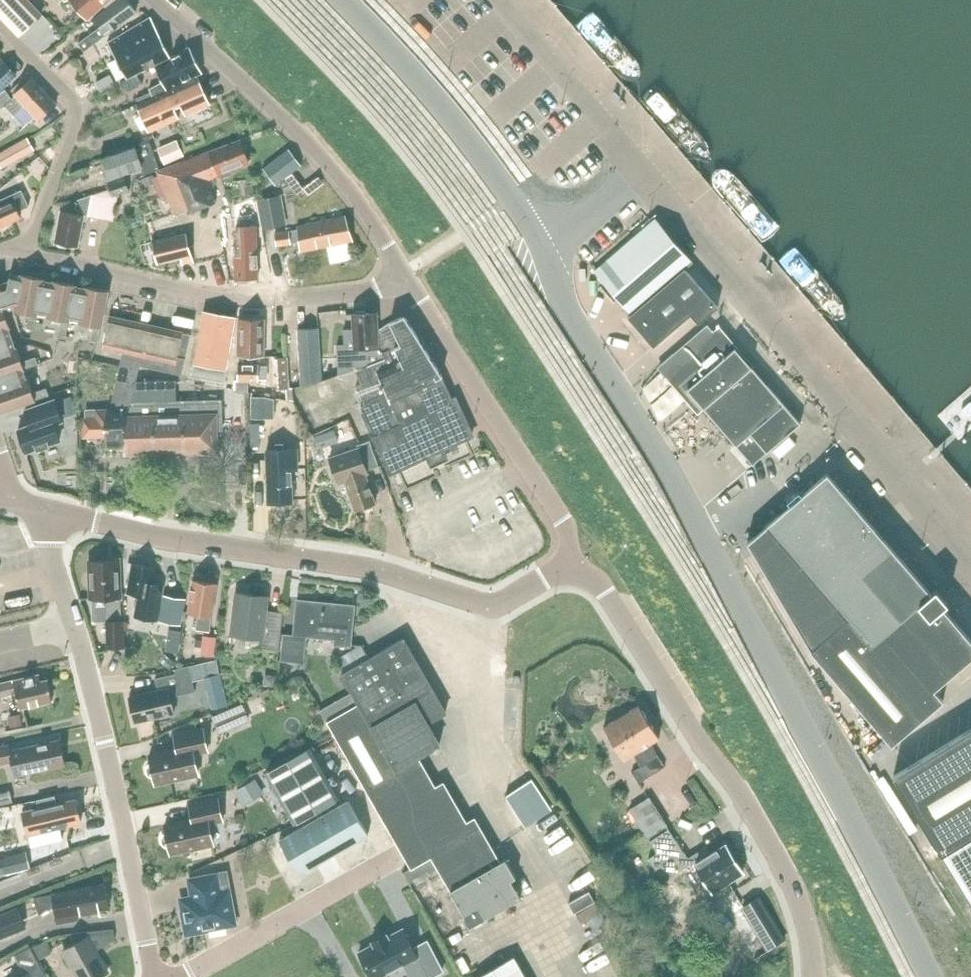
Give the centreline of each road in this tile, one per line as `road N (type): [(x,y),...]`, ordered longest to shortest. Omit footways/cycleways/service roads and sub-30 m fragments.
road 1 (unclassified): [(930,976),(668,469),(576,330),(543,259)]
road 2 (tertiary): [(570,572),(480,610),(386,571),(191,545),(44,509)]
road 3 (unclassified): [(970,561),(651,173)]
road 4 (tertiary): [(819,976),(789,877),(605,588),(570,572)]
road 5 (unclassified): [(157,976),(44,509)]
road 6 (residential): [(405,275),(385,289),(224,297),(32,252)]
road 7 (residential): [(405,275),(295,132),(148,0)]
road 8 (residential): [(570,572),(567,521),(405,275)]
road 9 (unclassified): [(543,259),(472,147),(345,0)]
road 10 (residential): [(32,252),(78,111),(0,31)]
road 11 (unclassified): [(651,173),(501,0)]
road 12 (residential): [(186,976),(382,866)]
road 13 (unclassified): [(651,173),(543,259)]

